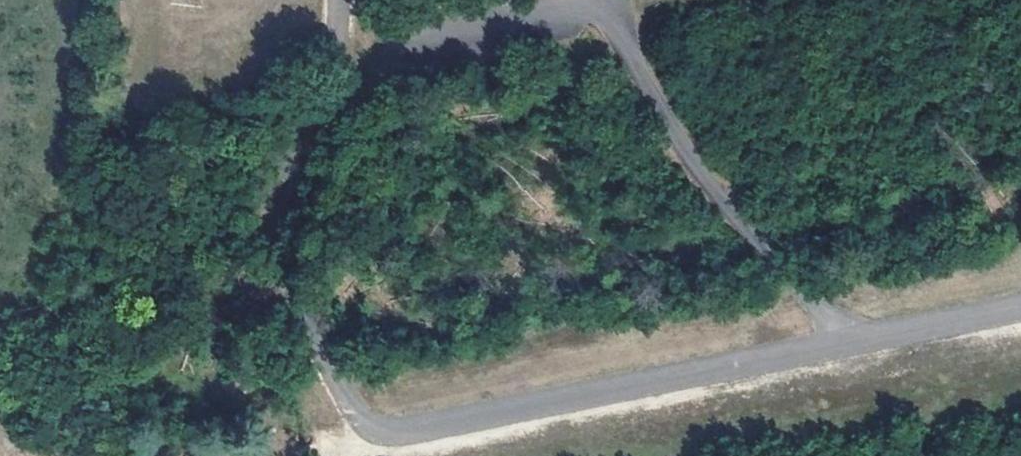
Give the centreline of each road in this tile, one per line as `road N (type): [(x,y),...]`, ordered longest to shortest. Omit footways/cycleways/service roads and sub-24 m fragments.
road 1 (unclassified): [(1020,305),(413,431),(385,430),(360,414),(315,320),(338,0)]

